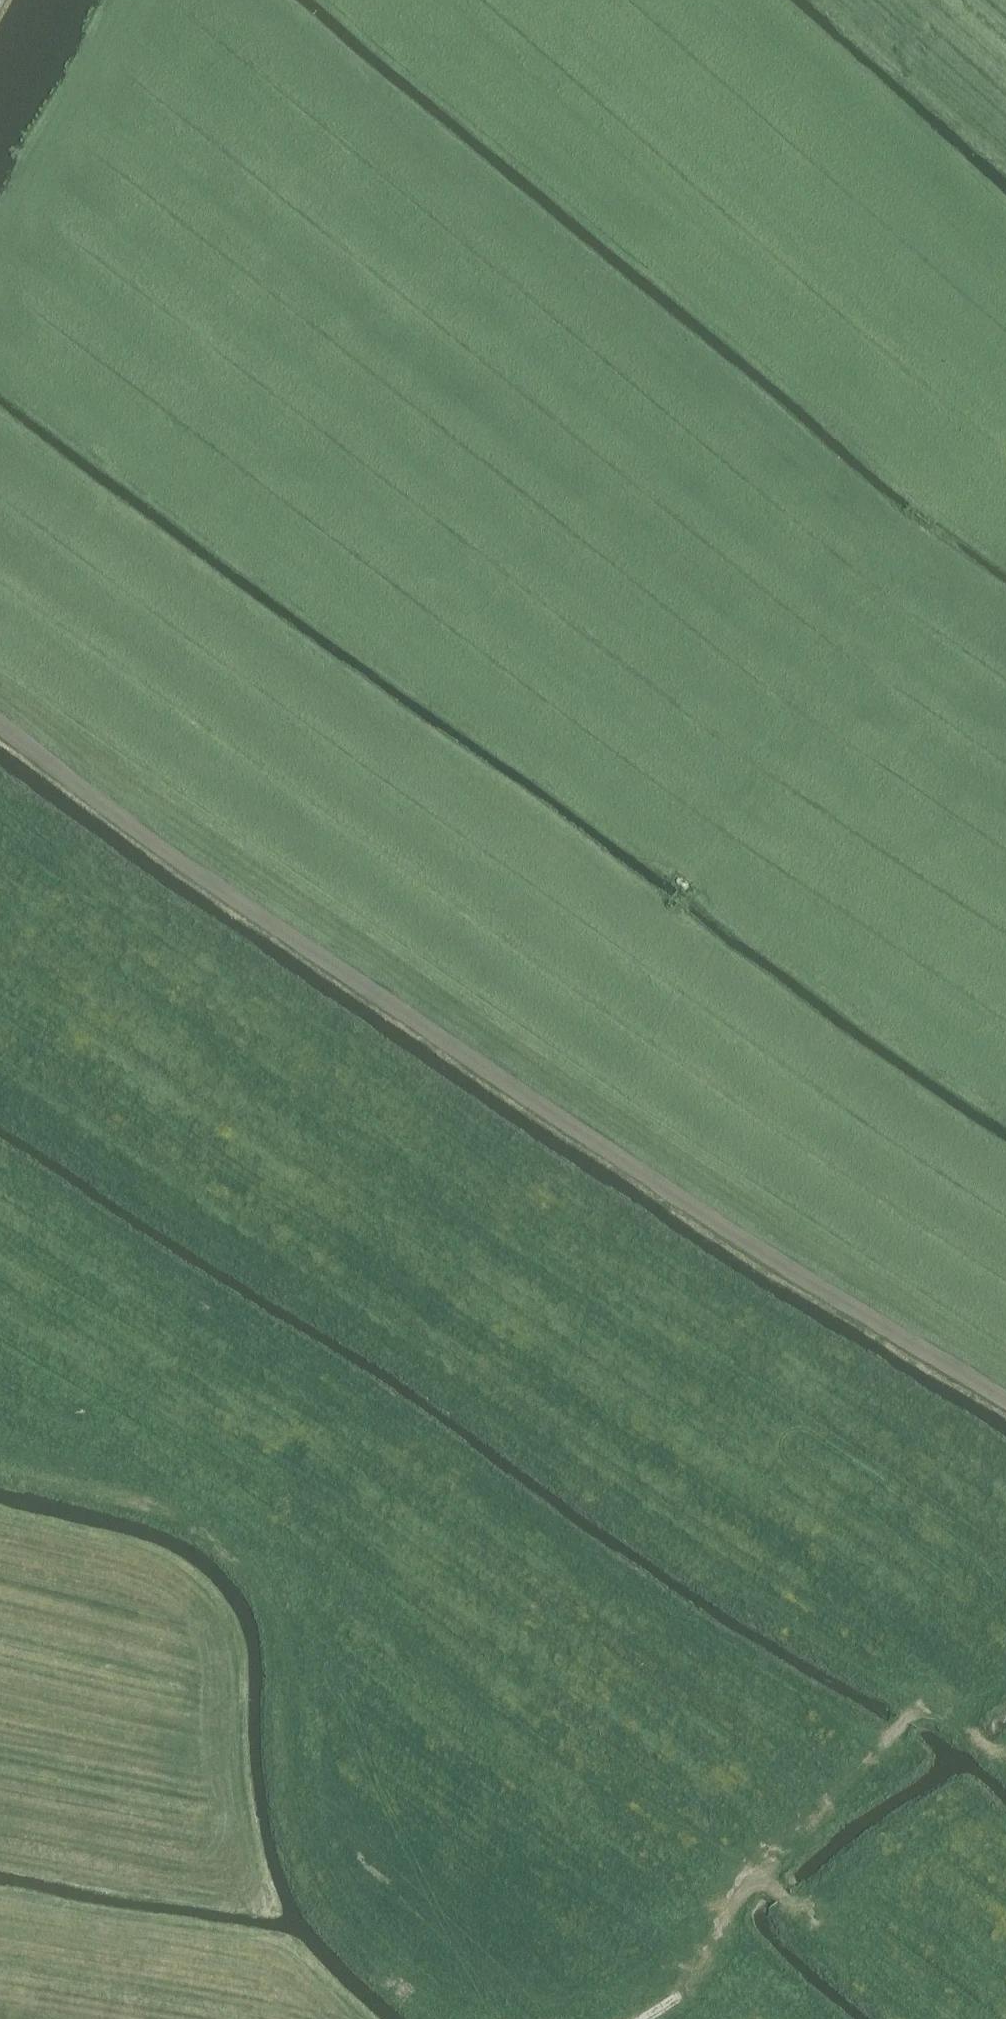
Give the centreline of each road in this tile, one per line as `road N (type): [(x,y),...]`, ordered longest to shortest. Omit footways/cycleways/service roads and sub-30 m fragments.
road 1 (track): [(0,731),(415,1025),(1005,1402)]
road 2 (track): [(321,1760),(324,1819),(351,1888),(499,2018)]
road 3 (track): [(646,2018),(700,1982),(737,1903),(760,1878),(799,1911)]
road 4 (track): [(760,1878),(914,1707)]
road 5 (track): [(914,1707),(813,1612)]

